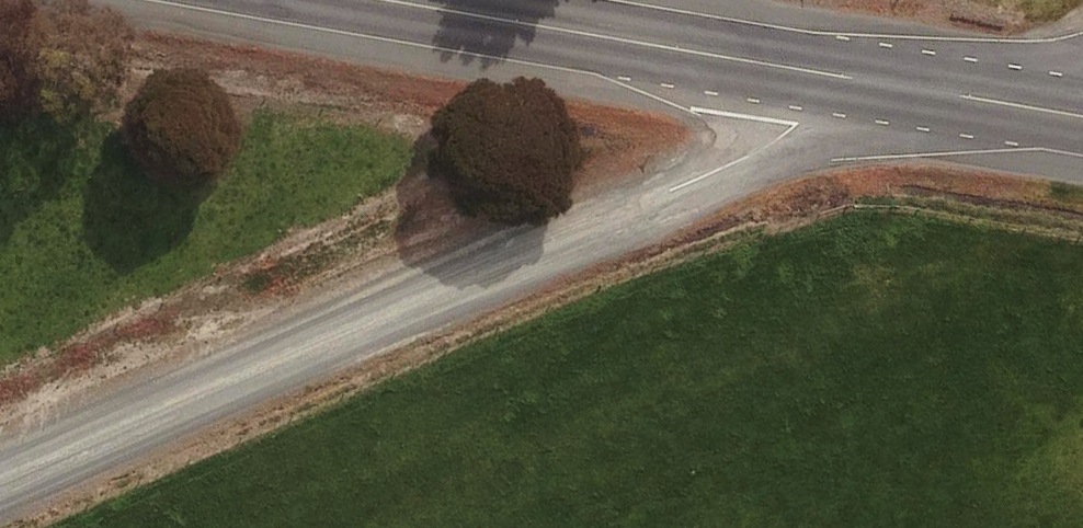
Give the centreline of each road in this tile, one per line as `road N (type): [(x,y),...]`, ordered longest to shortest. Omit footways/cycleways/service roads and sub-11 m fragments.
road 1 (unclassified): [(799,123),(720,171),(0,493)]
road 2 (primary): [(810,69),(393,0)]
road 3 (primary): [(1082,118),(810,69)]

